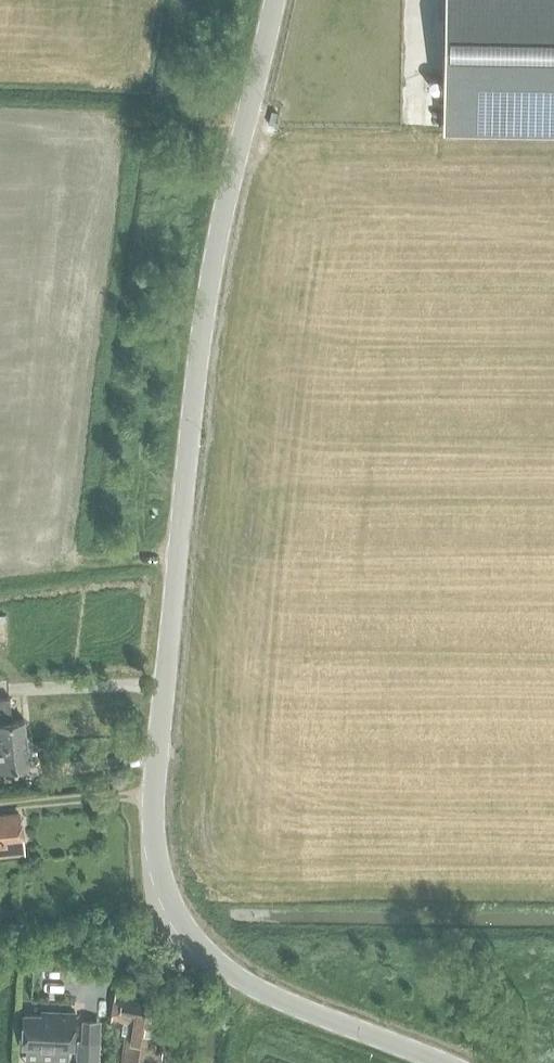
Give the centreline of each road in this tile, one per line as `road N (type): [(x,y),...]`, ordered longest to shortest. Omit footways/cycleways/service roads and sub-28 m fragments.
road 1 (tertiary): [(429,1062),(247,994),(206,961),(167,904),(161,769),(206,309),(280,0)]

